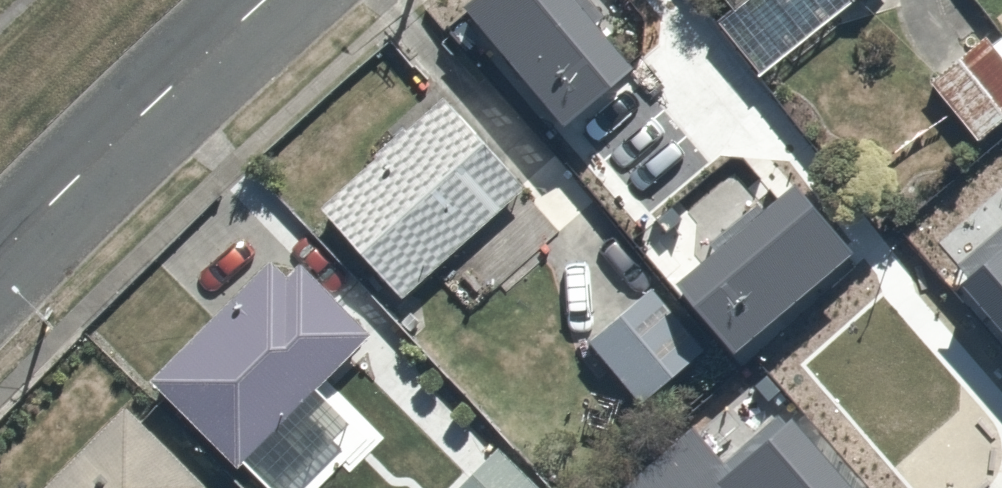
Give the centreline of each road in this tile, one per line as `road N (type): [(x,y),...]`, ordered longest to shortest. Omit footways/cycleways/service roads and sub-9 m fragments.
road 1 (secondary): [(0,263),(266,0)]

